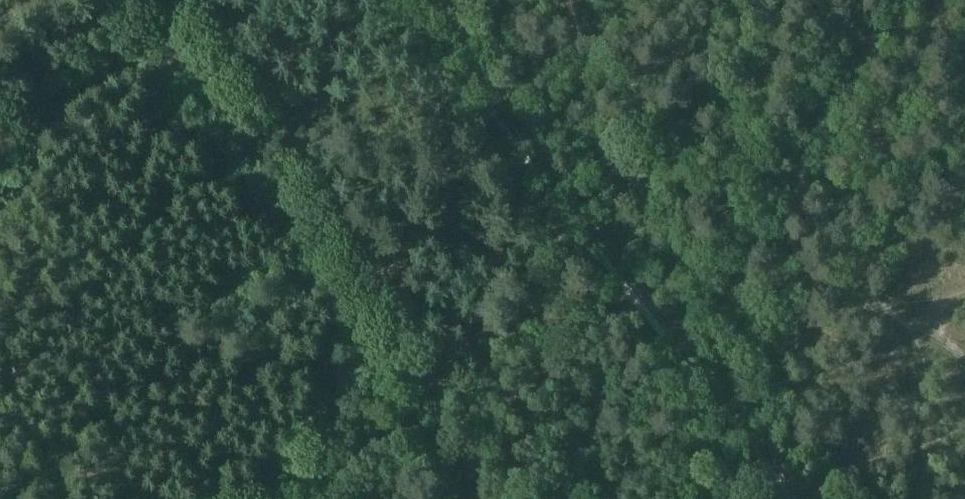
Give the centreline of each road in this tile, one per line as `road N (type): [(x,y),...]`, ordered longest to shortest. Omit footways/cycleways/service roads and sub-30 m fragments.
road 1 (track): [(422,389),(419,342),(190,0)]
road 2 (track): [(287,498),(422,389),(504,338),(641,288)]
road 3 (track): [(448,0),(468,42),(641,288)]
road 4 (track): [(662,317),(801,498)]

